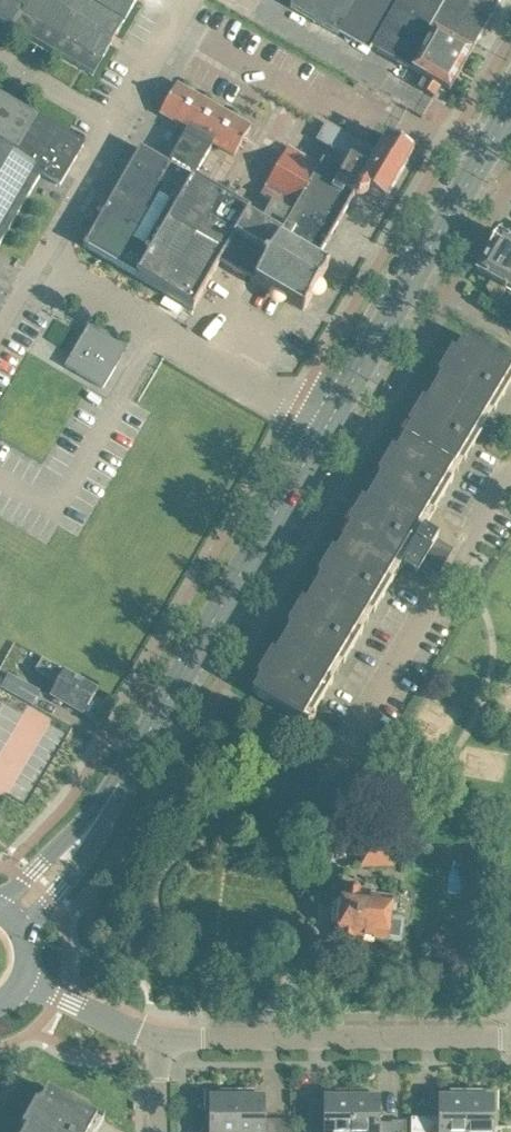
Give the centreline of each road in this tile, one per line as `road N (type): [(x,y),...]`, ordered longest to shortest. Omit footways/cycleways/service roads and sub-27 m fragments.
road 1 (tertiary): [(129,767),(510,113)]
road 2 (residential): [(510,1039),(160,1037)]
road 3 (residential): [(331,755),(510,462)]
road 4 (tertiary): [(29,935),(90,850),(129,767)]
road 5 (tertiary): [(129,767),(0,899)]

